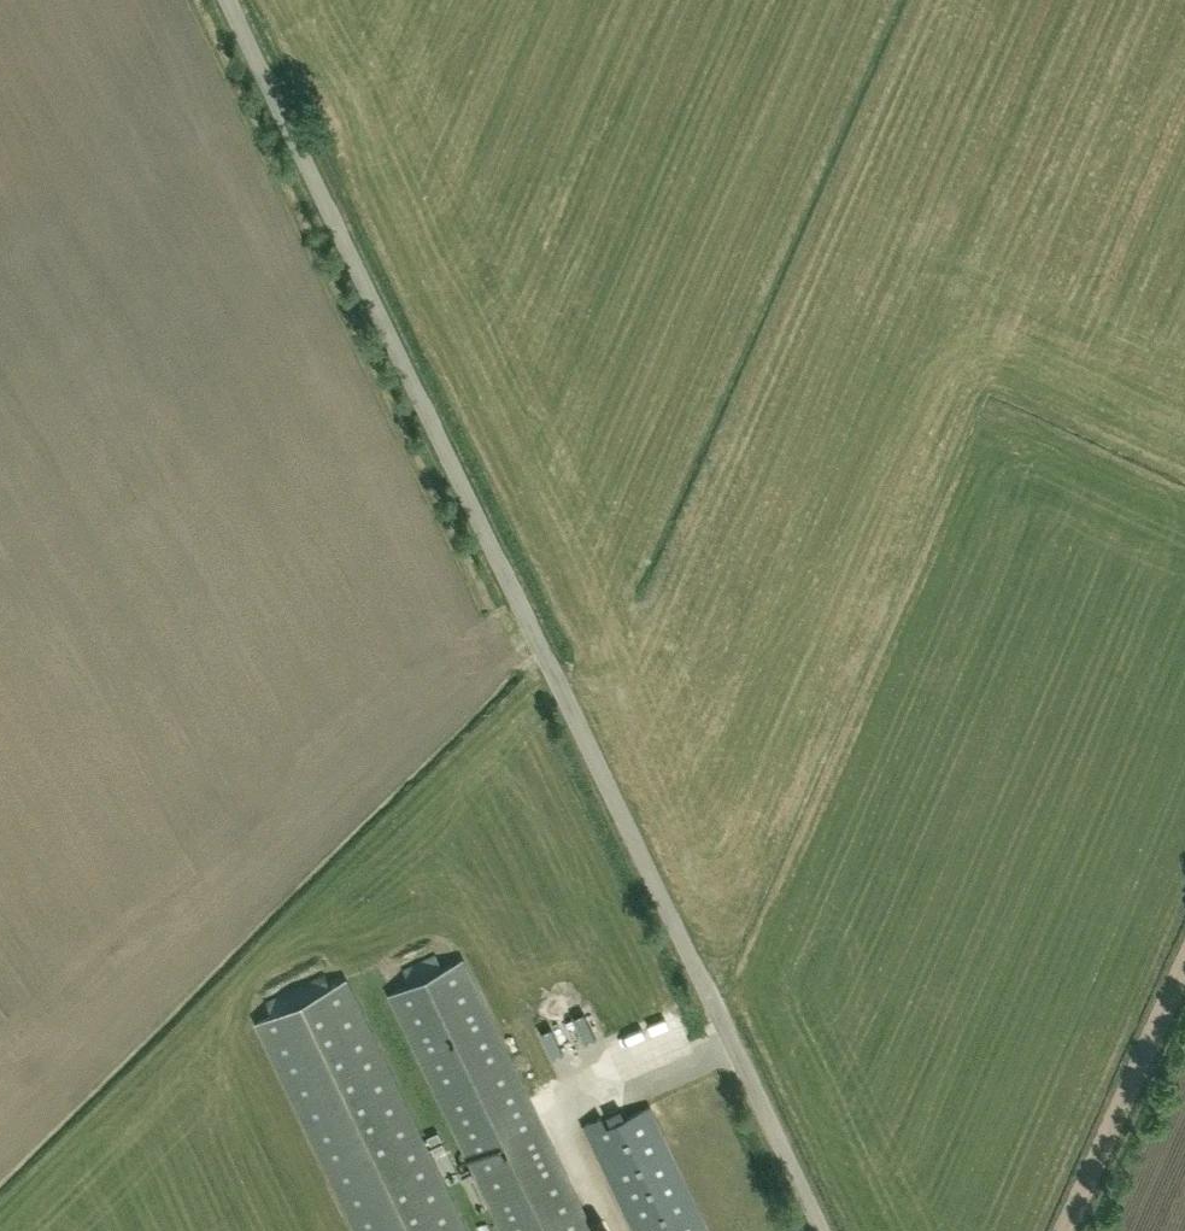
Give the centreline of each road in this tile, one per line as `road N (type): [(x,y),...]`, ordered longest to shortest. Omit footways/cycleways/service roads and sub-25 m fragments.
road 1 (unclassified): [(822,1230),(227,0)]
road 2 (track): [(1184,970),(1070,1230)]

